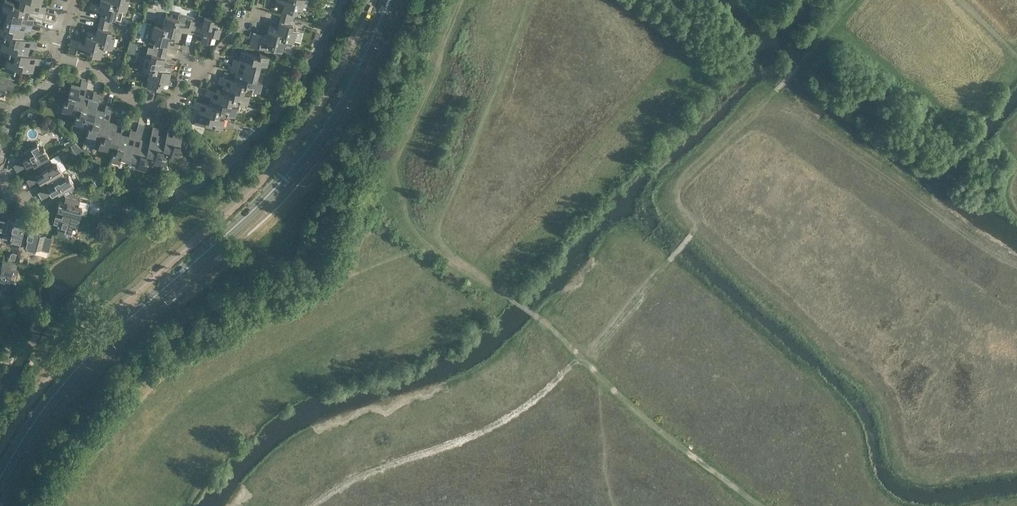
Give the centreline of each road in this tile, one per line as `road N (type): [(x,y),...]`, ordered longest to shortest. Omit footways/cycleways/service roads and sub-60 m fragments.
road 1 (tertiary): [(0,477),(73,373),(301,158),(333,114),(389,0)]
road 2 (residential): [(63,44),(70,58),(106,75),(128,98),(163,104),(260,0)]

